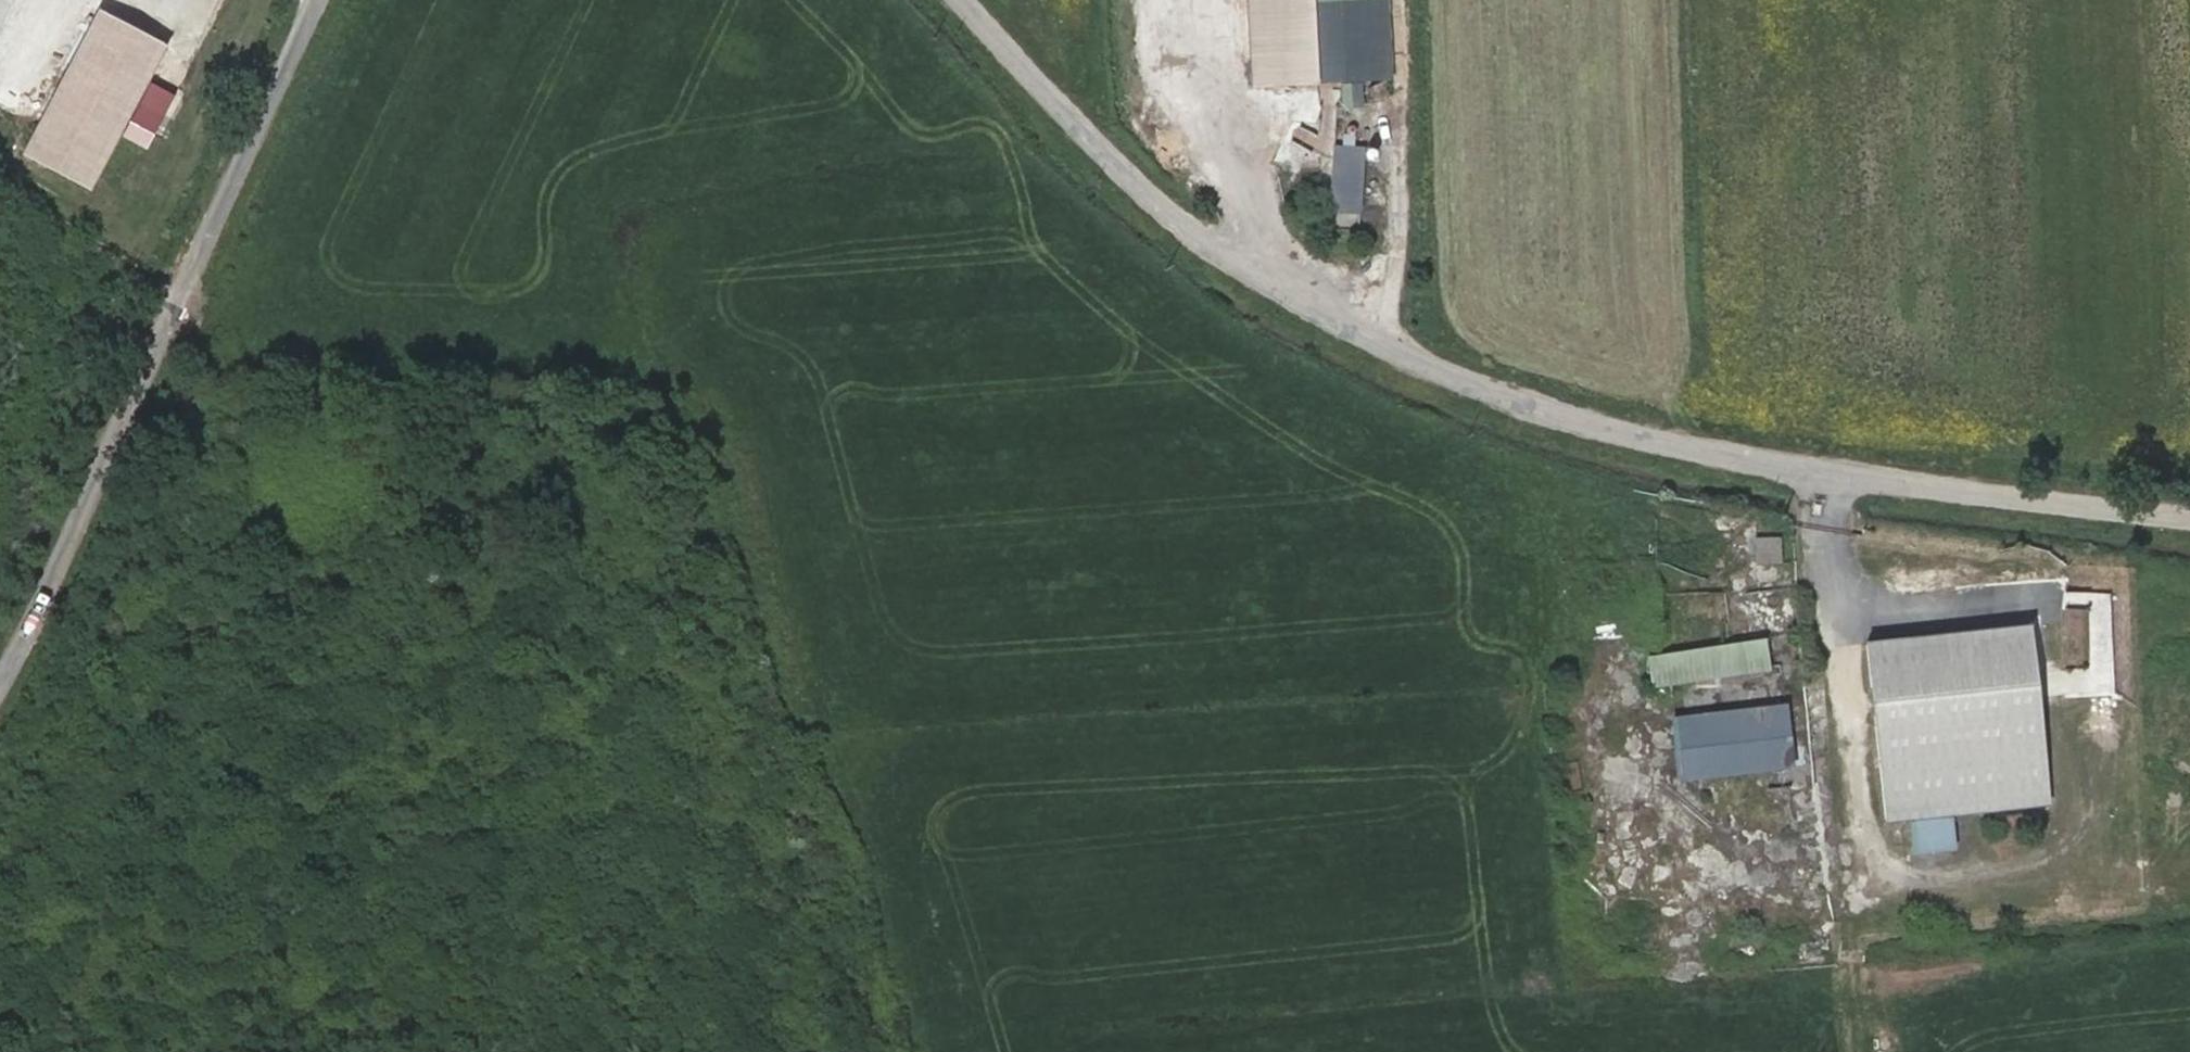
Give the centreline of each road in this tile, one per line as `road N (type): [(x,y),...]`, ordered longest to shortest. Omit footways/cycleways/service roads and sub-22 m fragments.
road 1 (unclassified): [(2189,529),(1810,479),(1551,412),(1293,299),(1050,96),(950,0)]
road 2 (unclassified): [(328,0),(0,691)]

